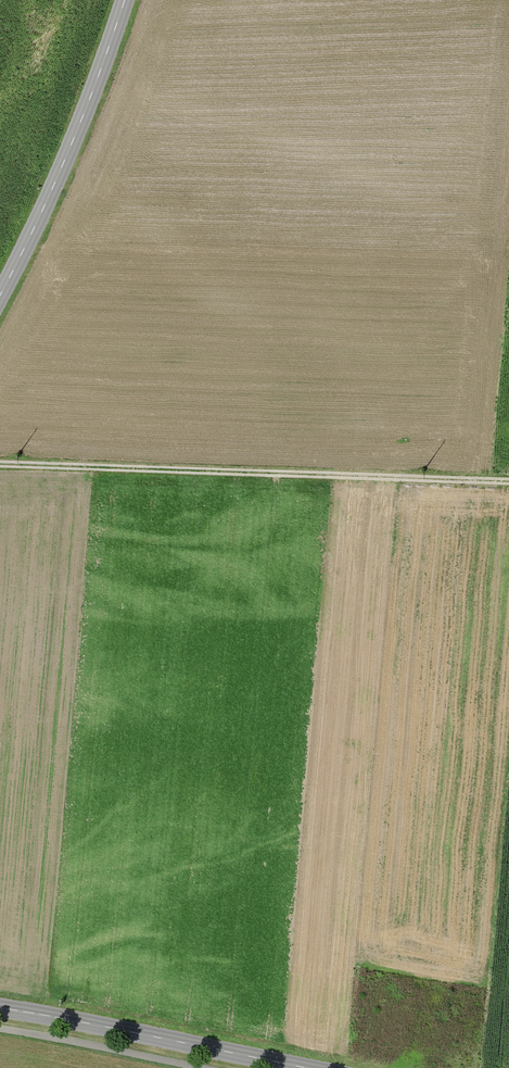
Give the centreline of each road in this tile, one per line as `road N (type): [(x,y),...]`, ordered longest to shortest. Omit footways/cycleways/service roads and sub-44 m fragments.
road 1 (track): [(508,483),(0,465)]
road 2 (tertiary): [(124,0),(74,139),(0,294)]
road 3 (tertiary): [(0,1008),(307,1067)]
road 4 (track): [(0,1029),(202,1067)]

